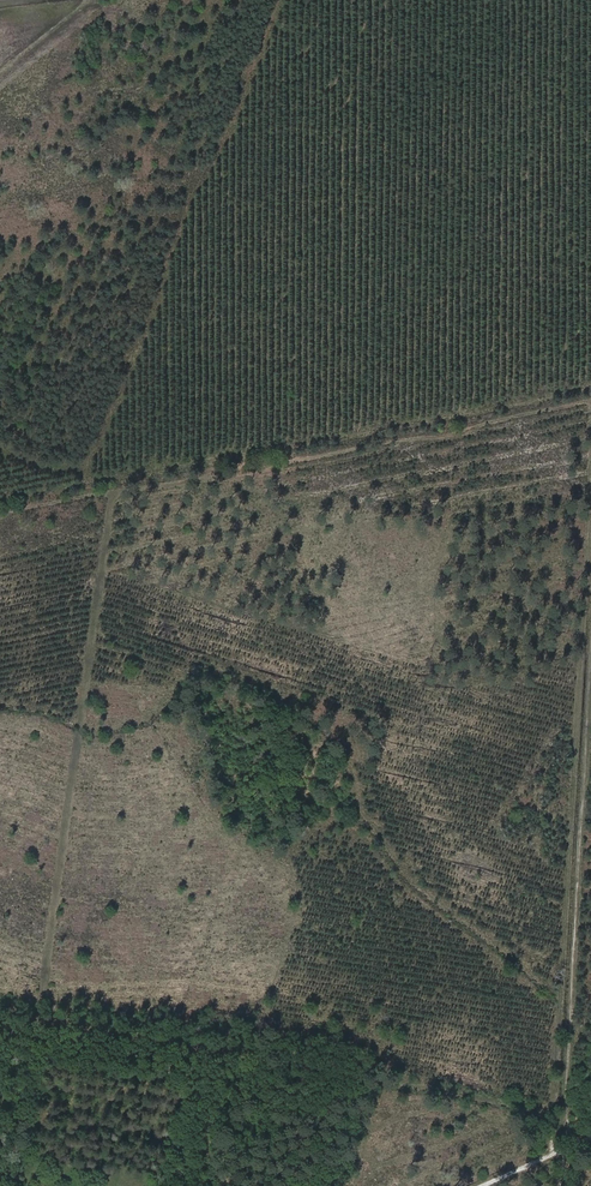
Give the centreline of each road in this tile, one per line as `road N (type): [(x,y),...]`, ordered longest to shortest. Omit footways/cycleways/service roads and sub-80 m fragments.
road 1 (track): [(590,662),(559,1185)]
road 2 (track): [(481,1185),(590,1138)]

